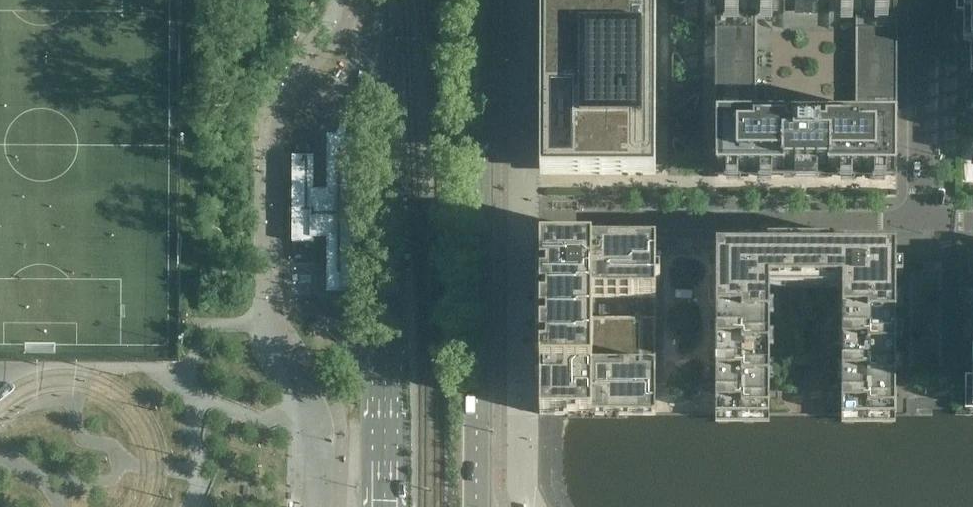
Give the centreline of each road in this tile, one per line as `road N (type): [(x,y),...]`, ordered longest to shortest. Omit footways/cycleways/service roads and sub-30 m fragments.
road 1 (secondary): [(381,0),(386,506)]
road 2 (secondary): [(477,506),(479,0)]
road 3 (residential): [(925,220),(540,218)]
road 4 (residential): [(925,0),(925,220)]

